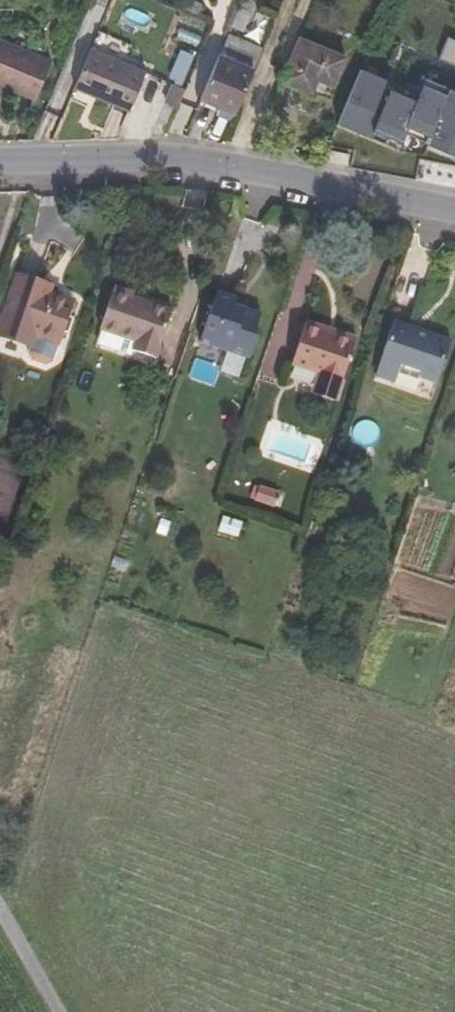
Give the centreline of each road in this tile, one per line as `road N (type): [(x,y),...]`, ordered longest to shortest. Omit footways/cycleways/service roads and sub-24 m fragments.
road 1 (tertiary): [(454,212),(185,161),(0,162)]

